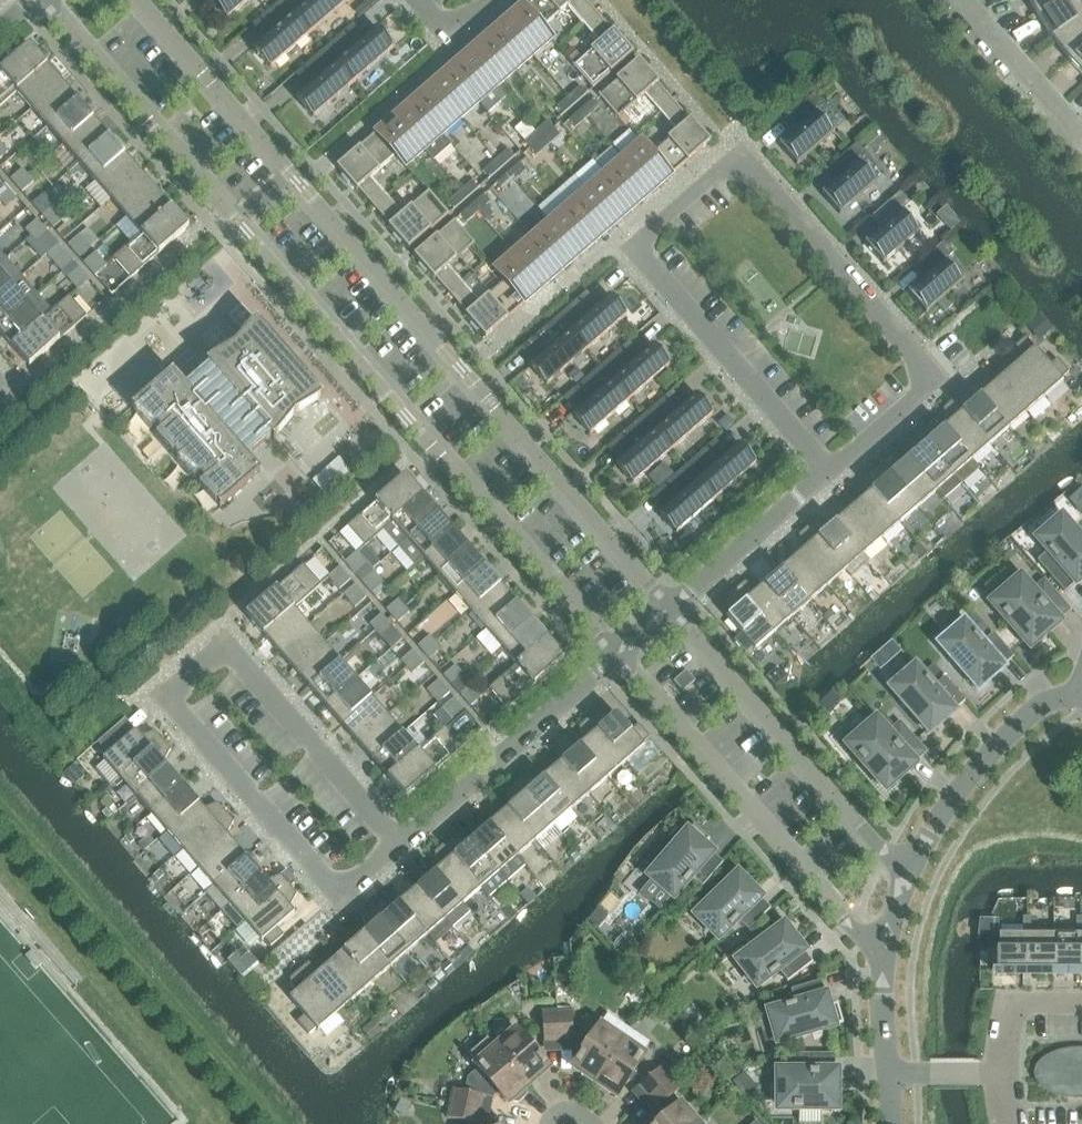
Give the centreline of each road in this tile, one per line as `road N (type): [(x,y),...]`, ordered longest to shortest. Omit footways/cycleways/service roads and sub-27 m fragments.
road 1 (residential): [(822,481),(937,384),(742,159),(628,253)]
road 2 (residential): [(235,220),(610,662)]
road 3 (residential): [(665,608),(288,172)]
road 4 (residential): [(217,646),(158,698),(332,906),(393,848)]
road 5 (residential): [(610,662),(884,963)]
road 6 (residential): [(906,883),(665,608)]
road 7 (residential): [(628,253),(822,481)]
road 8 (residential): [(42,0),(235,220)]
road 9 (residential): [(393,848),(610,662)]
road 10 (residential): [(393,848),(217,646)]
road 11 (residential): [(906,883),(1003,747),(1076,697)]
road 12 (residential): [(288,172),(144,0)]
road 13 (residential): [(665,608),(822,481)]
road 14 (residential): [(962,0),(1081,141)]

